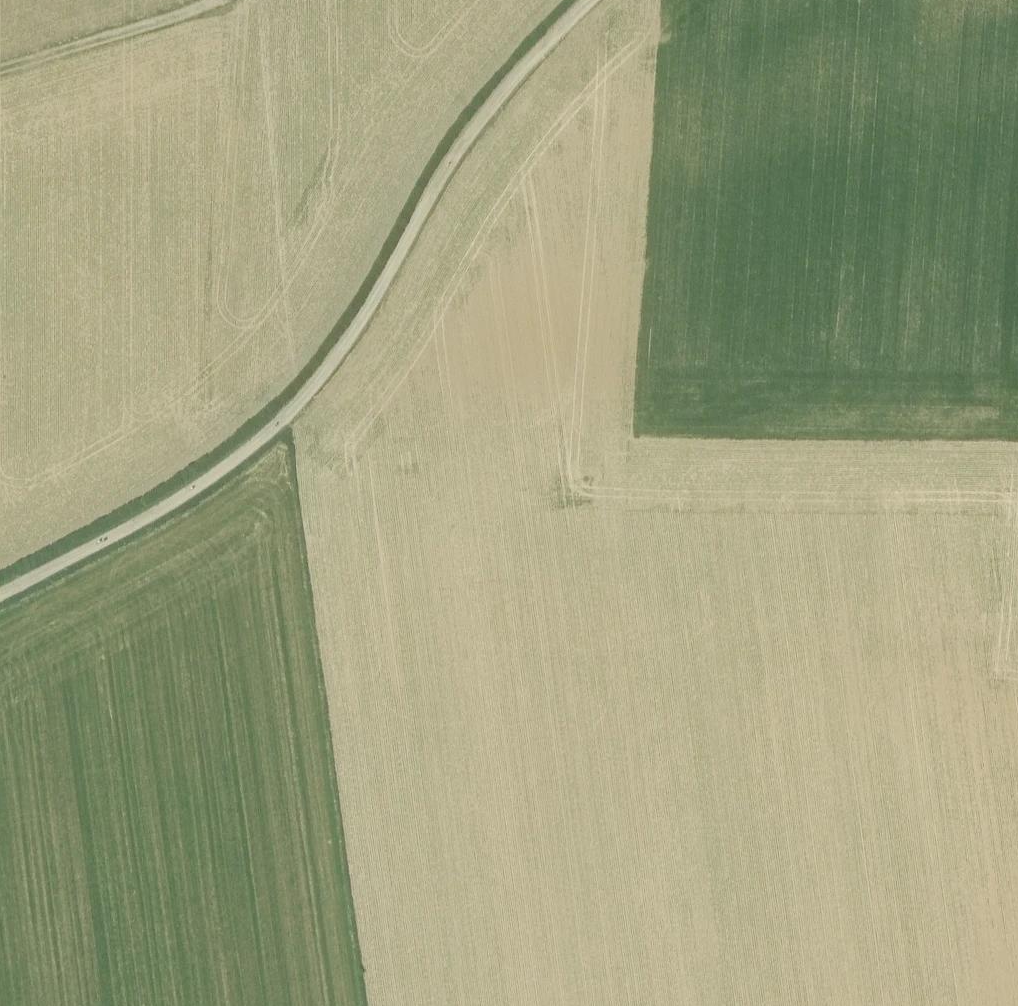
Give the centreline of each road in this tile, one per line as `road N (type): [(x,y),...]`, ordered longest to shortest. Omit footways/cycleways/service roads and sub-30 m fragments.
road 1 (unclassified): [(588,0),(483,116),(355,328),(286,415),(155,513),(0,594)]
road 2 (track): [(213,0),(0,66)]

